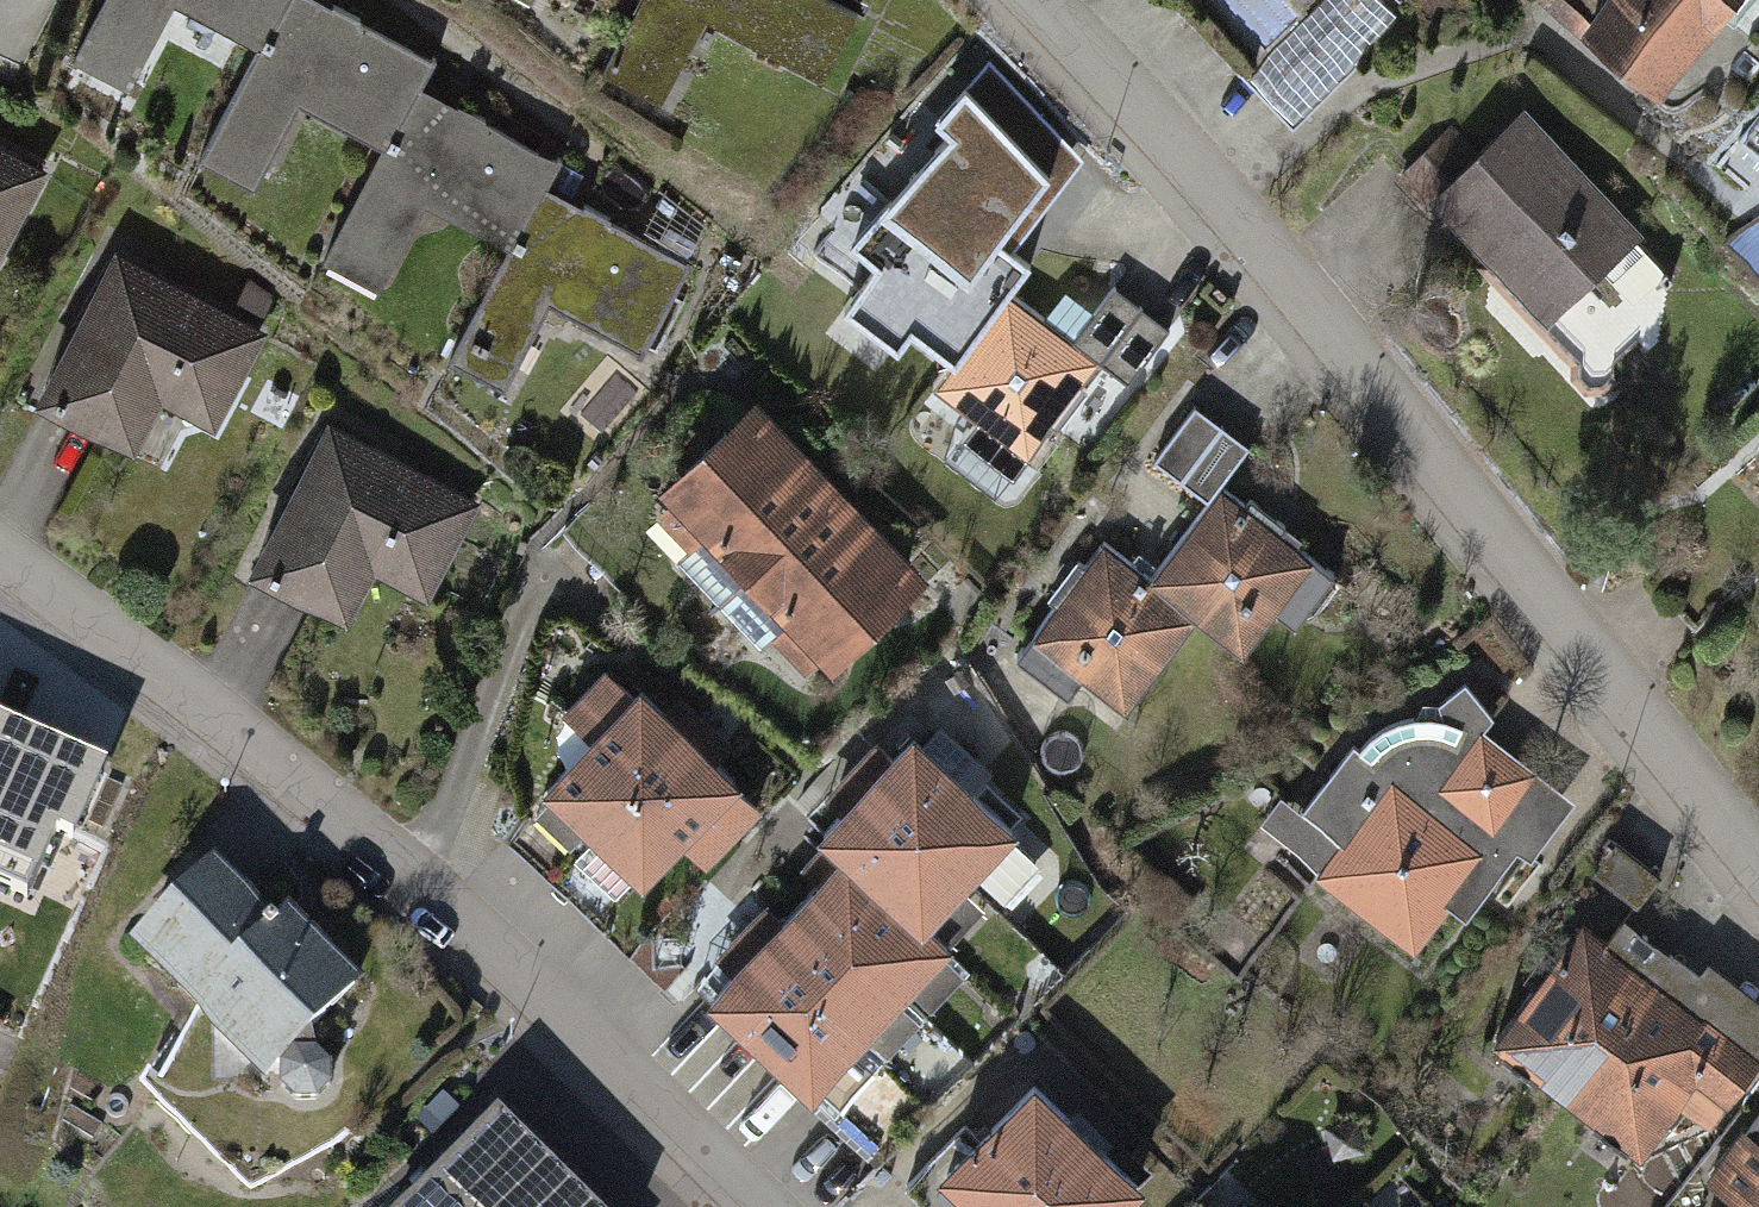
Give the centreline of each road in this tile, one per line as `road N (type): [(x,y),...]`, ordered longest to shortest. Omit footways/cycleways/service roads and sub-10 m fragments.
road 1 (tertiary): [(1758,864),(1309,299),(1036,0)]
road 2 (tertiary): [(0,560),(434,903),(757,1206)]

